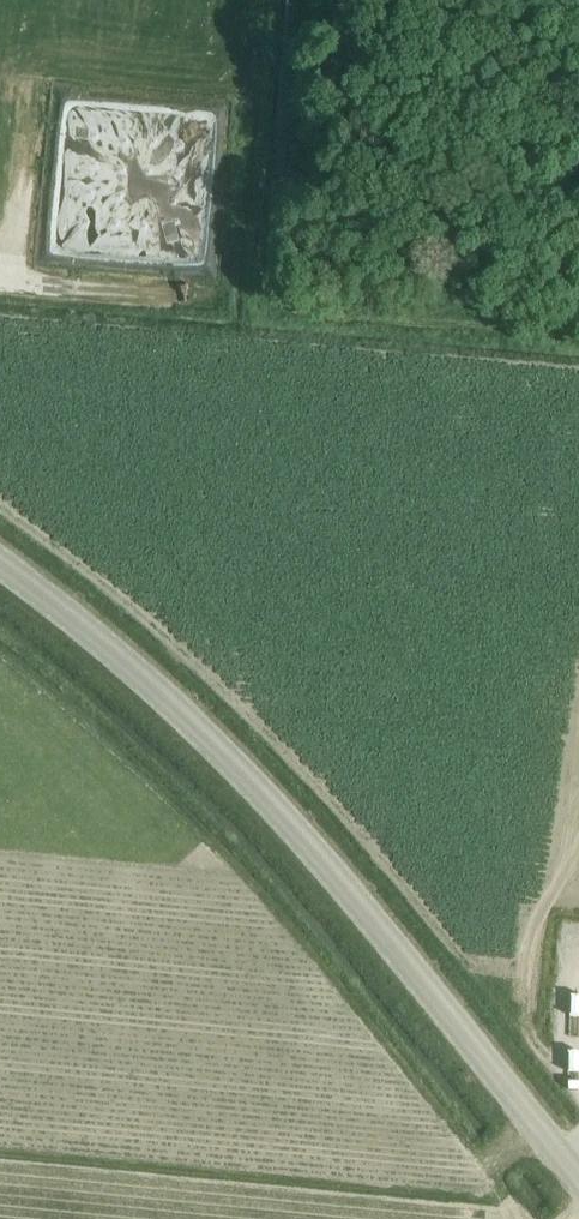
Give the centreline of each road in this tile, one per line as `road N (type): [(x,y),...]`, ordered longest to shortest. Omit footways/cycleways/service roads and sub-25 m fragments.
road 1 (secondary): [(578,1177),(301,830),(150,683),(0,566)]
road 2 (track): [(0,283),(261,306),(286,0)]

